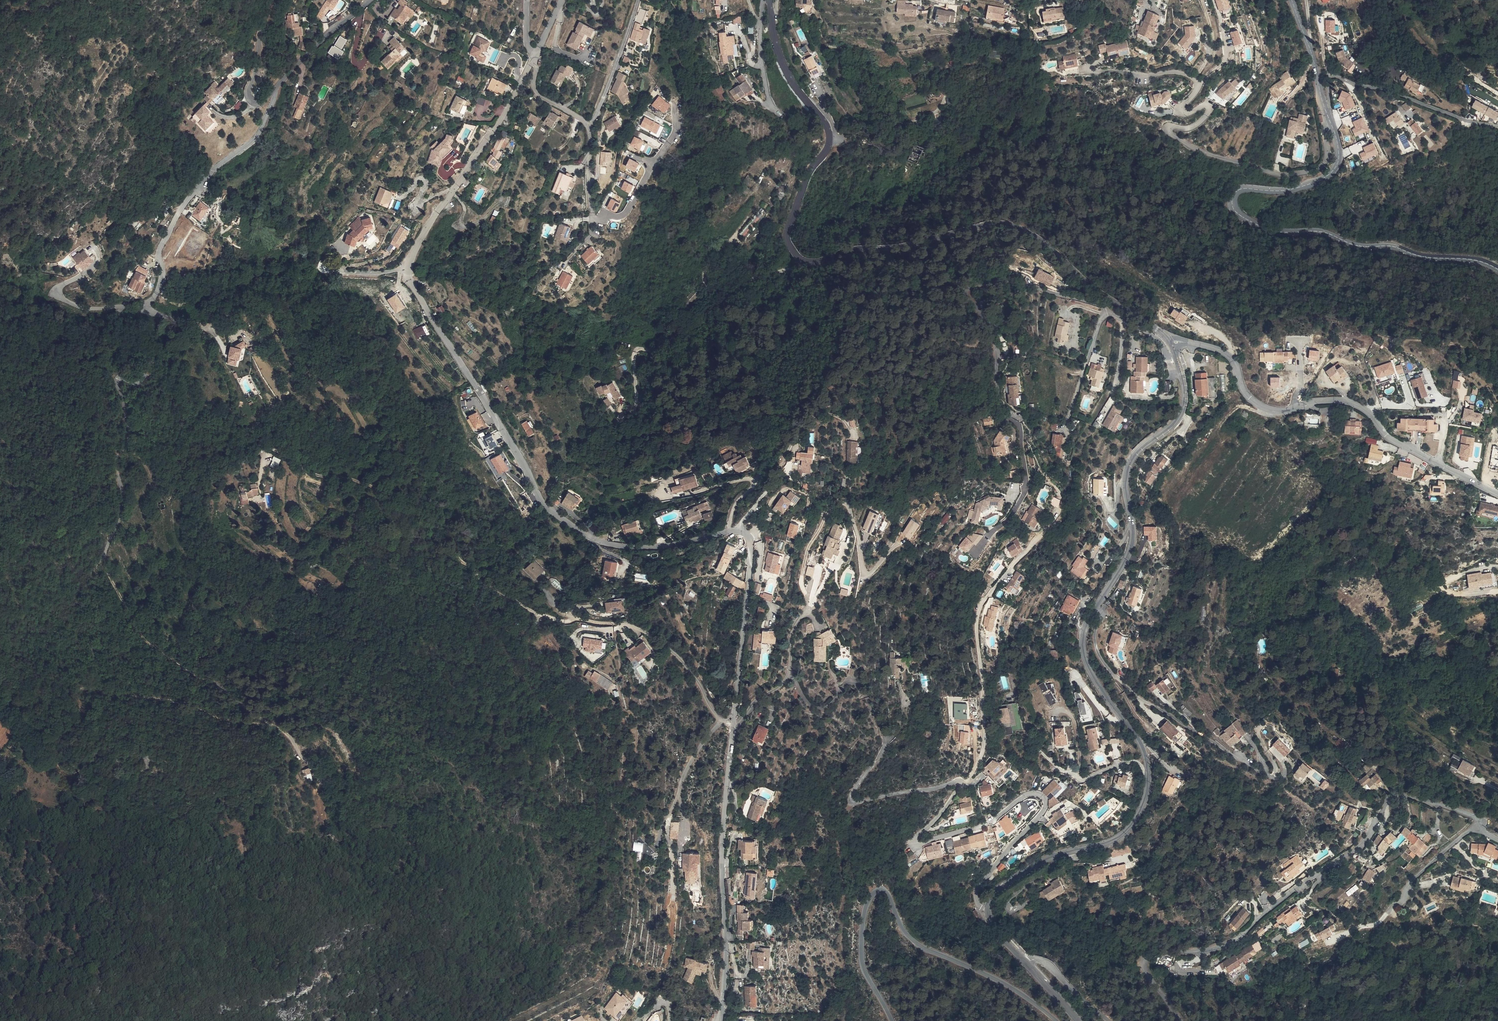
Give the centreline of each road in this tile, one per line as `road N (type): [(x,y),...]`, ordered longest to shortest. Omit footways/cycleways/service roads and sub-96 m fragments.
road 1 (residential): [(719,1020),(726,955),(722,843),(748,537),(725,533),(634,548),(595,540),(549,510),(409,279),(417,246),(532,62)]
road 2 (tertiary): [(770,1),(782,63),(827,135),(788,231),(797,256),(813,261),(1016,226),(1171,343)]
road 3 (tertiary): [(1176,355),(1184,407),(1131,460),(1131,544),(1084,636),(1094,679),(1146,758),(1144,802),(1118,837),(1031,867),(998,889),(989,908)]
road 4 (residential): [(277,89),(256,137),(185,204),(159,251),(156,294),(122,317),(120,334),(144,375),(118,385),(128,424),(117,460),(123,498),(103,560)]
road 5 (residential): [(1180,1020),(1146,973),(1150,954),(1237,939),(1358,848),(1393,796),(1473,815),(1477,828)]
road 6 (residential): [(1332,124),(1322,166),(1272,172),(1171,135),(1169,127),(1196,124),(1211,108),(1181,111),(1198,85),(1189,74),(1089,70)]
road 7 (track): [(269,446),(322,476),(389,497),(519,604),(564,621),(622,625)]
road 8 (track): [(103,560),(140,633),(164,658),(265,721),(243,724),(187,705),(103,695)]
road 9 (unclassified): [(1497,270),(1354,245),(1322,231),(1269,230),(1234,209),(1242,189),(1294,189),(1334,172)]
road 10 (residential): [(1171,343),(1224,352),(1247,394),(1265,408),(1281,412),(1333,400),(1360,406),(1392,439),(1497,493)]
road 11 (residential): [(892,1020),(863,962),(865,910),(880,891),(920,947),(1014,990),(1056,1020)]
road 12 (residential): [(1176,355),(1097,303),(1034,286),(977,282),(971,298),(995,348),(1005,414)]
road 13 (residential): [(989,908),(979,903),(978,889),(1045,809),(1044,797),(1030,795),(980,827),(916,842)]
road 14 (residential): [(589,126),(594,217),(619,216),(677,129),(675,102)]
road 15 (residential): [(1325,107),(1338,76),(1497,125)]
road 16 (track): [(838,397),(792,440),(778,477),(737,532)]
road 17 (track): [(103,695),(85,689),(80,724),(27,739),(0,761)]
road 18 (residential): [(589,126),(637,0)]
road 19 (residential): [(271,0),(249,94),(259,102),(277,89)]
road 20 (residential): [(277,89),(370,0)]
road 21 (track): [(1265,408),(1236,408),(1173,478)]

